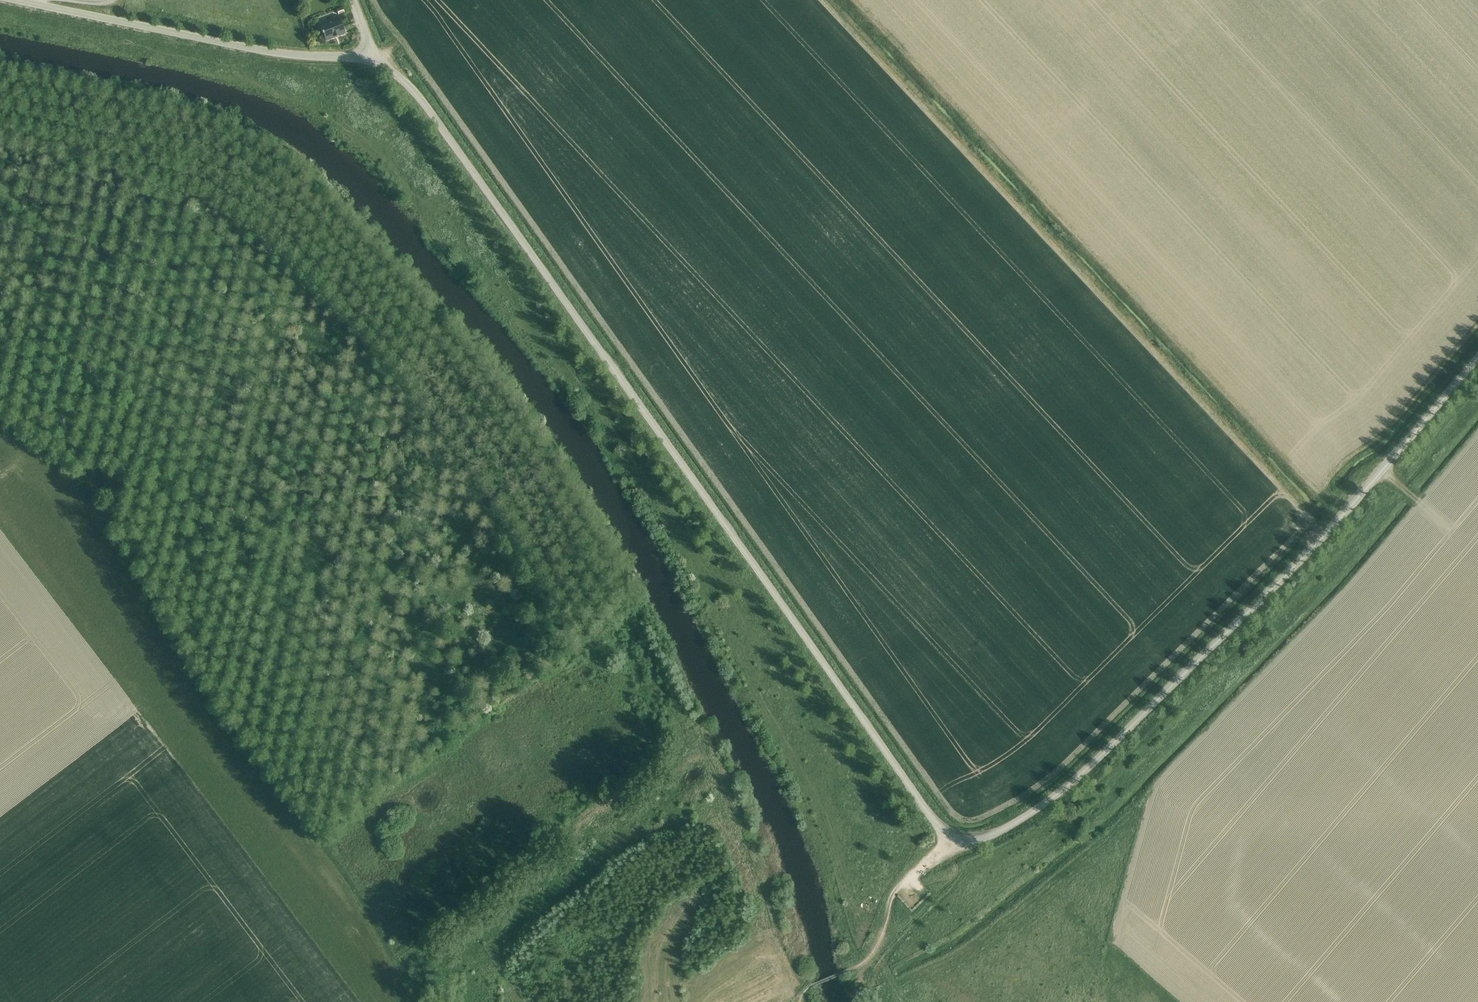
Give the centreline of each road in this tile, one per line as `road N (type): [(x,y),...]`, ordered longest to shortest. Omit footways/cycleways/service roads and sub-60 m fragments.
road 1 (unclassified): [(1477,358),(1312,547),(1088,767),(999,831),(953,837),(414,91),(366,59)]
road 2 (unclassified): [(25,3),(270,52),(366,59)]
road 3 (track): [(953,837),(892,896),(869,958),(810,985),(801,1001)]

